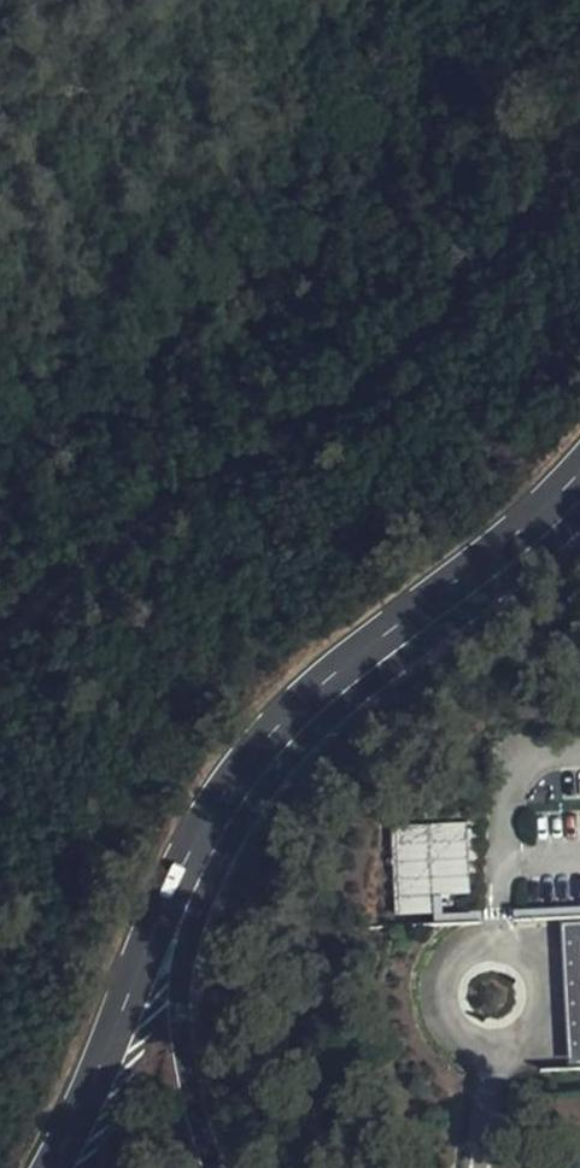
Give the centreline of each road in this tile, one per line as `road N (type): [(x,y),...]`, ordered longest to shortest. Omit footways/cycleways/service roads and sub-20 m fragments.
road 1 (track): [(579,163),(512,292),(34,611),(0,655)]
road 2 (tertiary): [(218,835),(253,775),(298,725),(507,561),(579,488)]
road 3 (tertiary): [(218,835),(53,1167)]
road 4 (tertiary): [(218,1167),(186,1065),(185,1008),(187,947),(218,835)]

